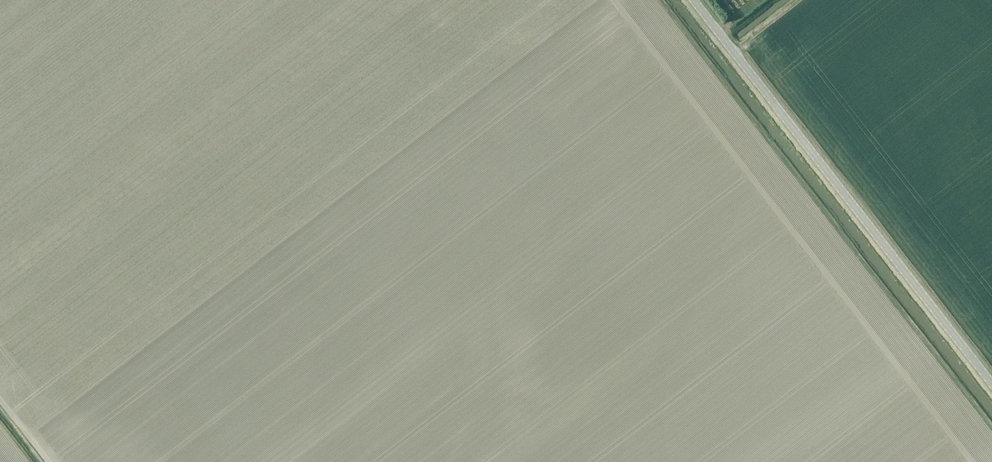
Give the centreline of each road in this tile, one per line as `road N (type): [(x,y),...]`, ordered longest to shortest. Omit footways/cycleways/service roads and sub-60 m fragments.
road 1 (unclassified): [(991,394),(691,0)]

